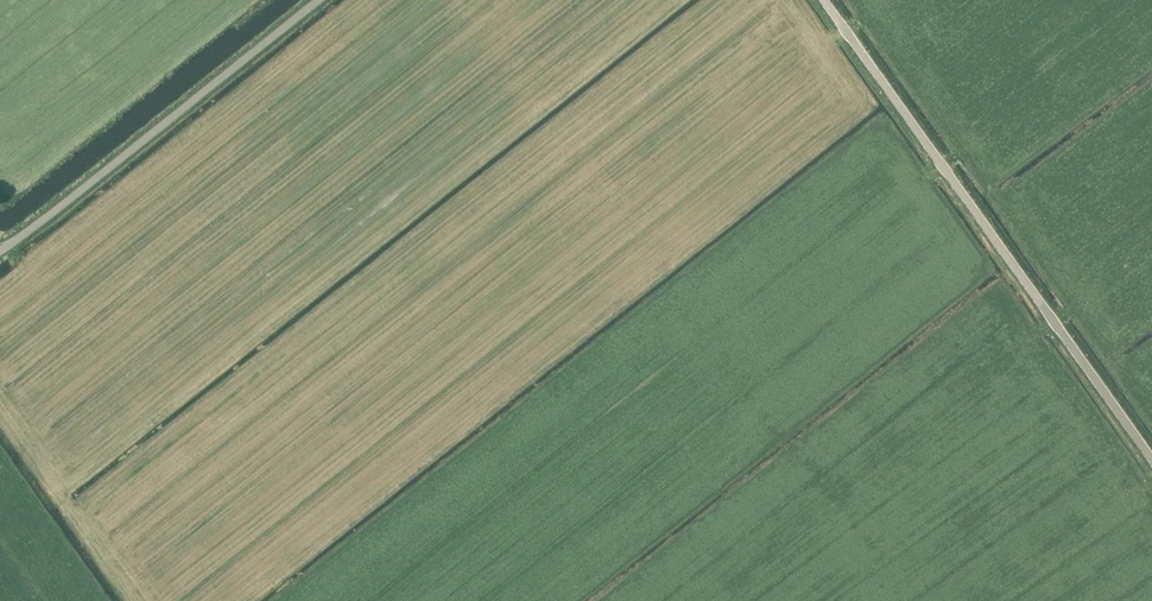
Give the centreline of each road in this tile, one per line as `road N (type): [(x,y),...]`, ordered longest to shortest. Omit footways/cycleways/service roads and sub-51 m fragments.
road 1 (unclassified): [(1151,460),(822,0)]
road 2 (unclassified): [(0,251),(318,0)]

